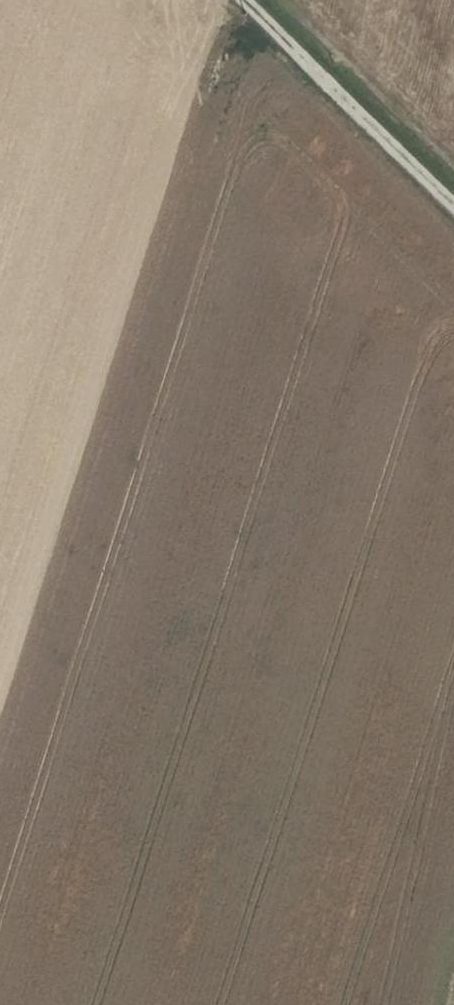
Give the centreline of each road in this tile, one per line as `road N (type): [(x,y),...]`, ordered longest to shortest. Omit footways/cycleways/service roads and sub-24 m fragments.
road 1 (track): [(453,201),(252,0)]

